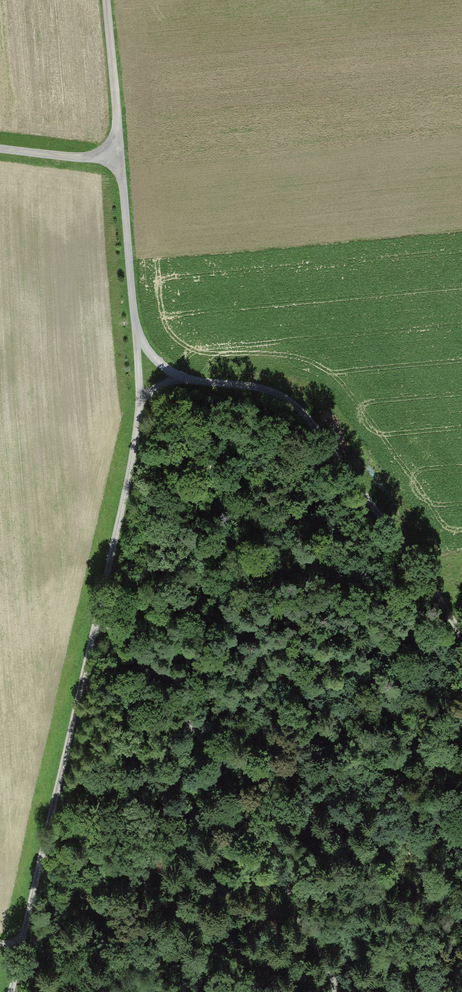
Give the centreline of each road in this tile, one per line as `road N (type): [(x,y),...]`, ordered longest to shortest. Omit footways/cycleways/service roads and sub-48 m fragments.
road 1 (track): [(106,0),(148,424),(20,947),(0,939)]
road 2 (track): [(106,597),(190,712),(335,991)]
road 3 (track): [(461,622),(278,396),(178,377),(147,390)]
road 4 (unclassified): [(0,148),(120,160)]

